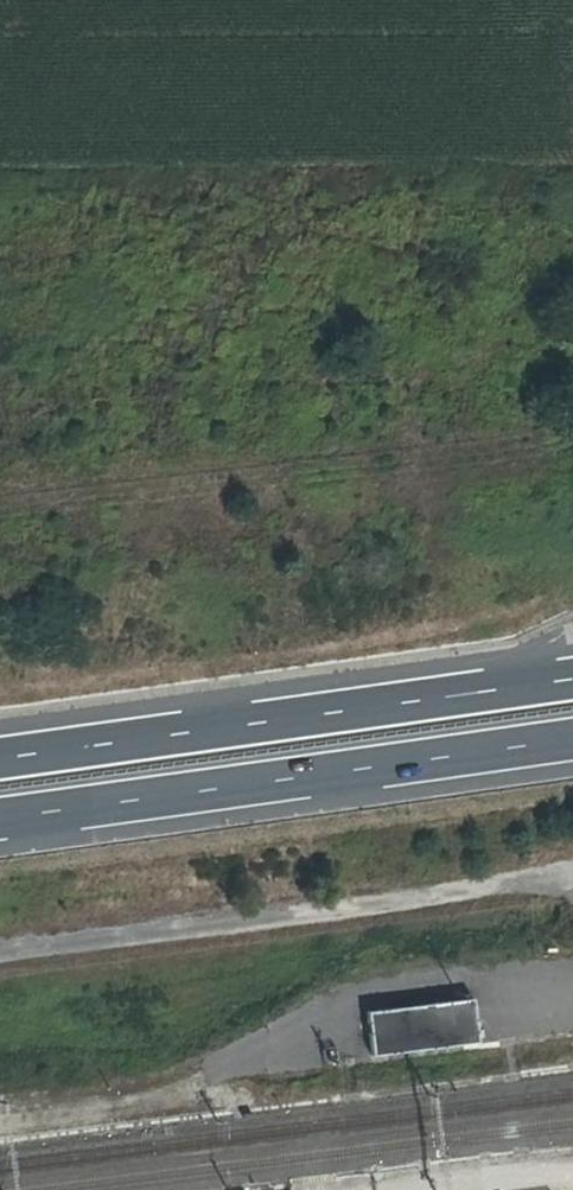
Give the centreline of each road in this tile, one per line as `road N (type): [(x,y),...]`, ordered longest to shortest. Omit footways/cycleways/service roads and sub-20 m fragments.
road 1 (motorway): [(0,819),(572,740)]
road 2 (motorway): [(572,676),(0,755)]

